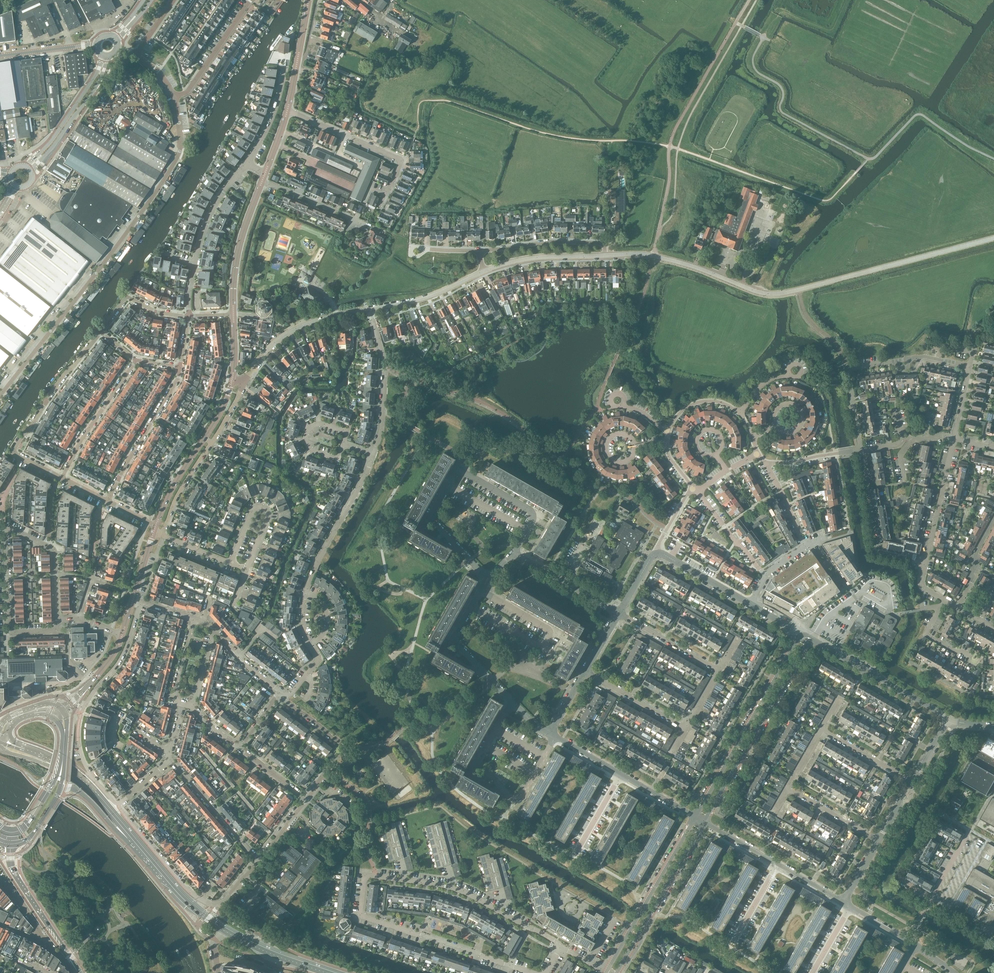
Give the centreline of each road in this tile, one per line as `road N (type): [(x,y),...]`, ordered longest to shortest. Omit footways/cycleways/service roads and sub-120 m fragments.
road 1 (residential): [(0,397),(156,192),(178,155),(181,134)]
road 2 (residential): [(377,876),(364,881),(363,916),(533,972)]
road 3 (track): [(638,308),(551,312),(538,329),(436,387)]
road 4 (tertiary): [(704,822),(810,638)]
road 5 (tertiary): [(798,638),(695,817)]
road 6 (residential): [(993,238),(798,290)]
road 7 (residential): [(561,946),(462,892),(377,876)]
road 8 (tertiary): [(695,817),(606,972)]
road 9 (secondary): [(137,844),(73,773),(0,744)]
road 10 (tertiary): [(617,972),(704,822)]
road 11 (residential): [(380,206),(400,159),(288,111)]
road 12 (residential): [(513,553),(482,573),(434,523),(459,471)]
road 13 (unclassified): [(695,817),(554,736)]
road 14 (residential): [(768,293),(655,256),(612,255)]
road 15 (residential): [(844,902),(704,822)]
road 16 (unclassified): [(949,718),(810,638)]
road 17 (residential): [(21,458),(14,452),(19,438),(101,331)]
road 18 (residential): [(305,594),(373,455)]
road 19 (residential): [(926,564),(876,552),(862,450)]
road 20 (residential): [(107,502),(180,367)]
road 21 (residential): [(242,382),(291,331),(370,308)]
road 22 (residential): [(373,455),(386,367),(370,308)]
road 23 (tertiary): [(80,970),(16,875),(11,845)]
road 24 (residential): [(671,754),(685,729),(585,671)]
road 25 (residential): [(765,576),(806,546),(767,462)]
road 26 (residential): [(307,799),(345,748),(285,697)]
road 27 (residential): [(62,479),(136,359)]
road 28 (residential): [(213,905),(179,880),(117,805)]
road 29 (secondary): [(30,170),(94,90),(107,56)]
road 30 (residential): [(479,251),(598,243),(612,255)]
road 31 (unclassified): [(233,314),(238,254),(262,181)]
road 32 (residential): [(259,861),(169,760)]
road 33 (secondary): [(103,56),(26,167)]
road 34 (residential): [(232,563),(252,511),(262,508),(268,517),(247,569)]
road 35 (residential): [(76,698),(85,706),(119,663),(140,601)]
road 36 (residential): [(484,271),(527,258),(612,255)]
road 37 (residential): [(898,936),(918,920),(970,830)]
road 38 (residential): [(513,553),(532,512),(459,471)]
road 39 (residential): [(926,564),(953,439)]
road 40 (residential): [(249,0),(189,90),(173,99)]
road 41 (residential): [(619,614),(513,553)]
road 42 (secondary): [(224,928),(137,844)]
road 43 (residential): [(370,308),(426,298),(484,271)]
road 44 (residential): [(512,701),(455,642),(470,607)]

